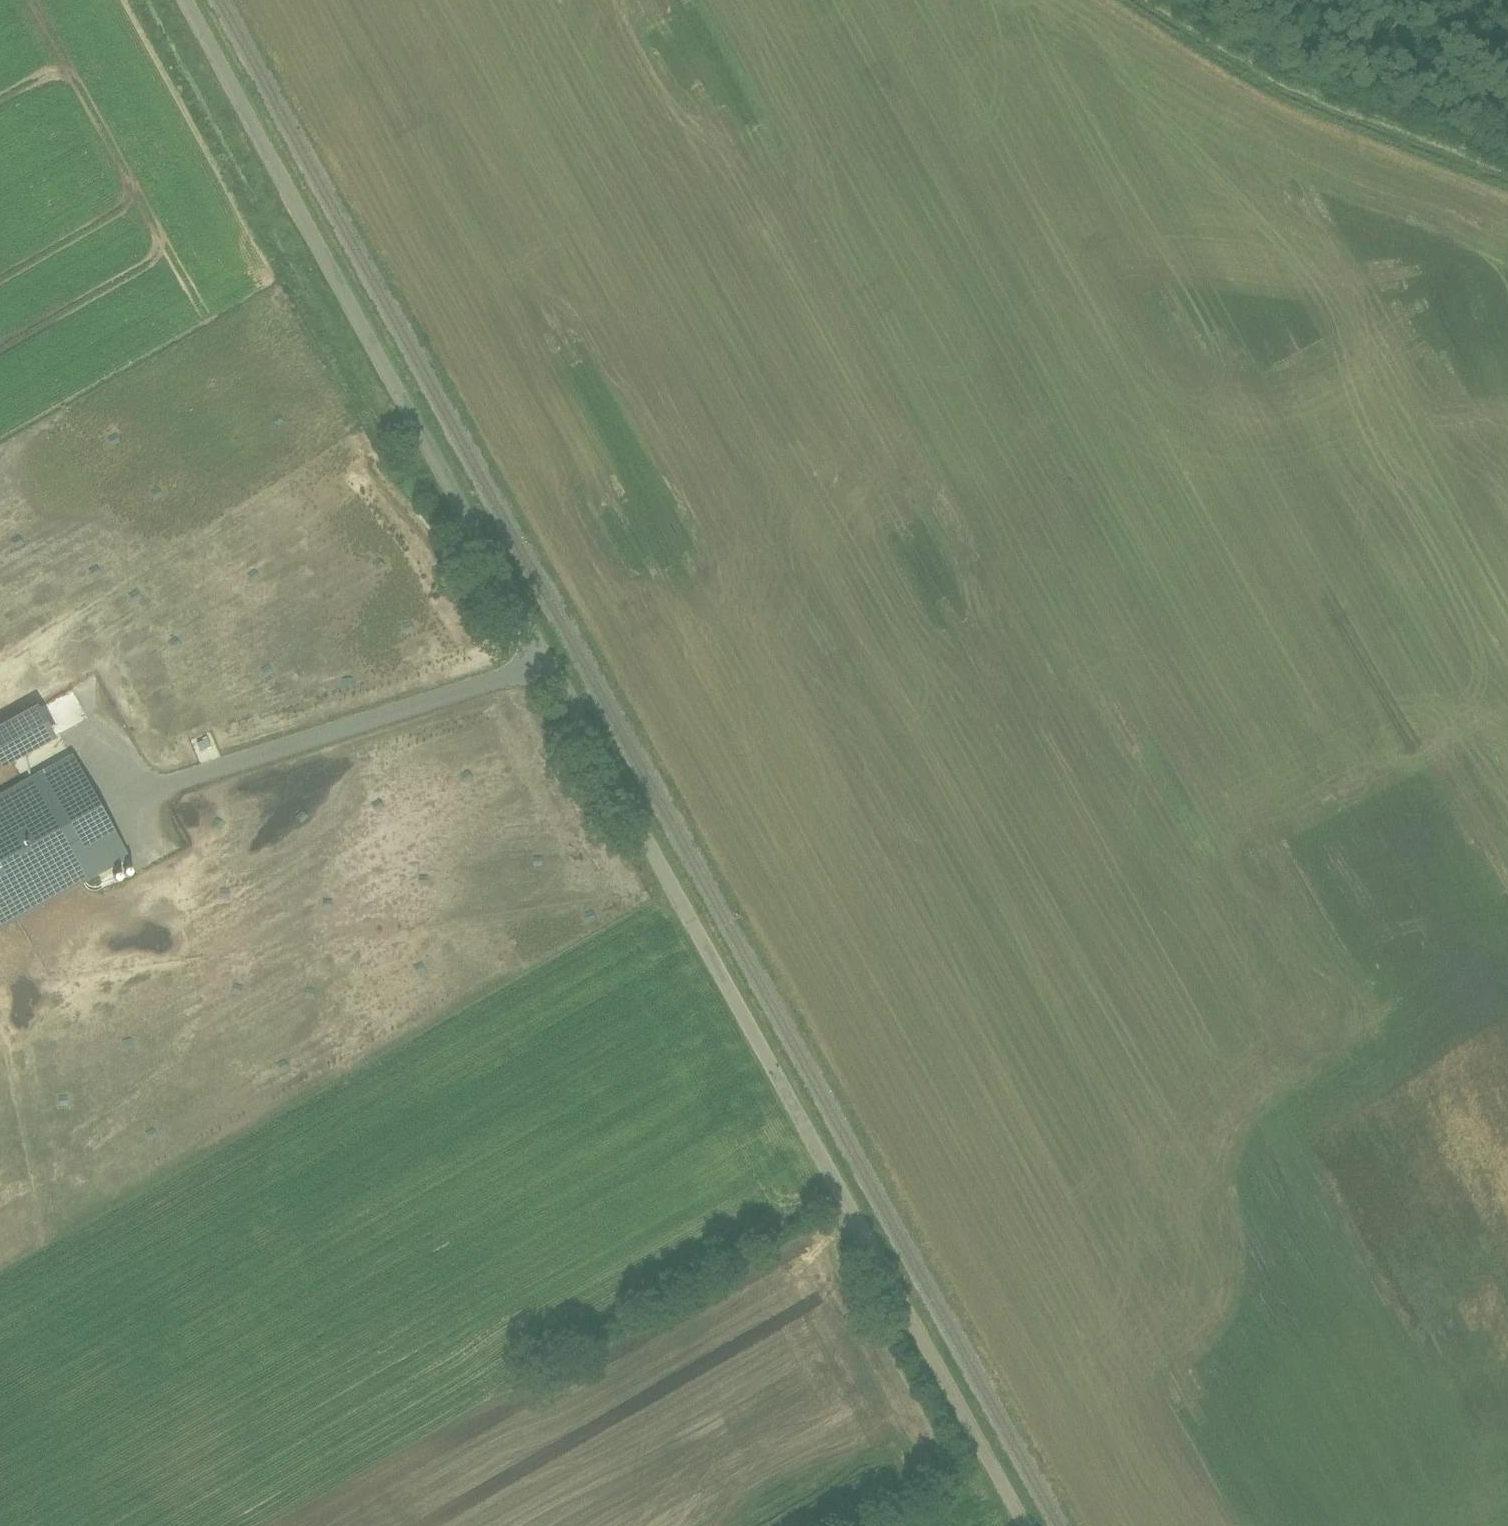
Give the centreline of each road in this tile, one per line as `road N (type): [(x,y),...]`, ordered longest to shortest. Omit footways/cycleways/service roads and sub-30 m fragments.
road 1 (unclassified): [(180,0),(1025,1525)]

